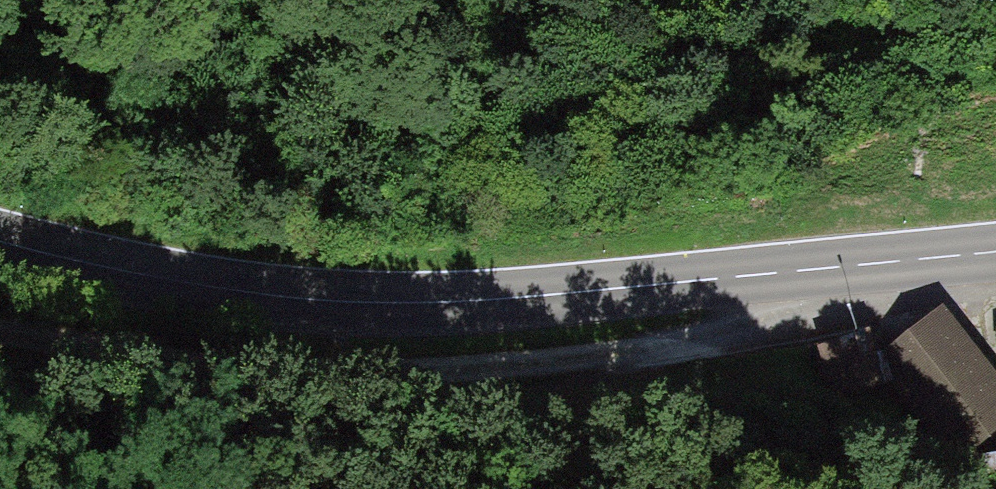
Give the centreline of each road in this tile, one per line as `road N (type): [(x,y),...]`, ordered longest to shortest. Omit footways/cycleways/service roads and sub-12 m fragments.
road 1 (secondary): [(0,245),(257,300),(570,297),(995,256)]
road 2 (track): [(0,331),(262,375),(466,371),(715,336),(769,280)]

